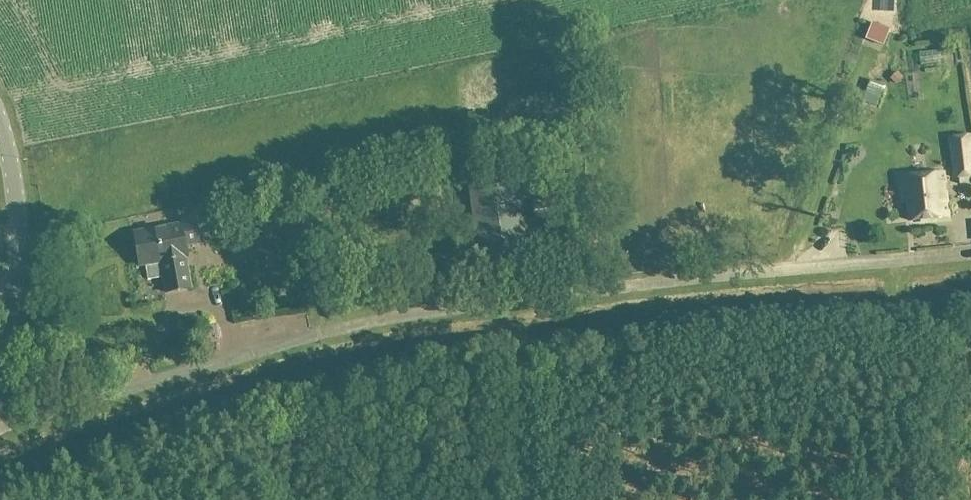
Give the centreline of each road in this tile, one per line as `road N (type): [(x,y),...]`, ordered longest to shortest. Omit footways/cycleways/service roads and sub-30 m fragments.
road 1 (unclassified): [(0,425),(373,321),(970,262)]
road 2 (track): [(894,269),(896,305),(934,354),(943,380),(950,479)]
road 3 (unclassified): [(0,344),(14,294),(16,218),(0,137)]
road 4 (track): [(503,303),(517,368),(523,499)]

